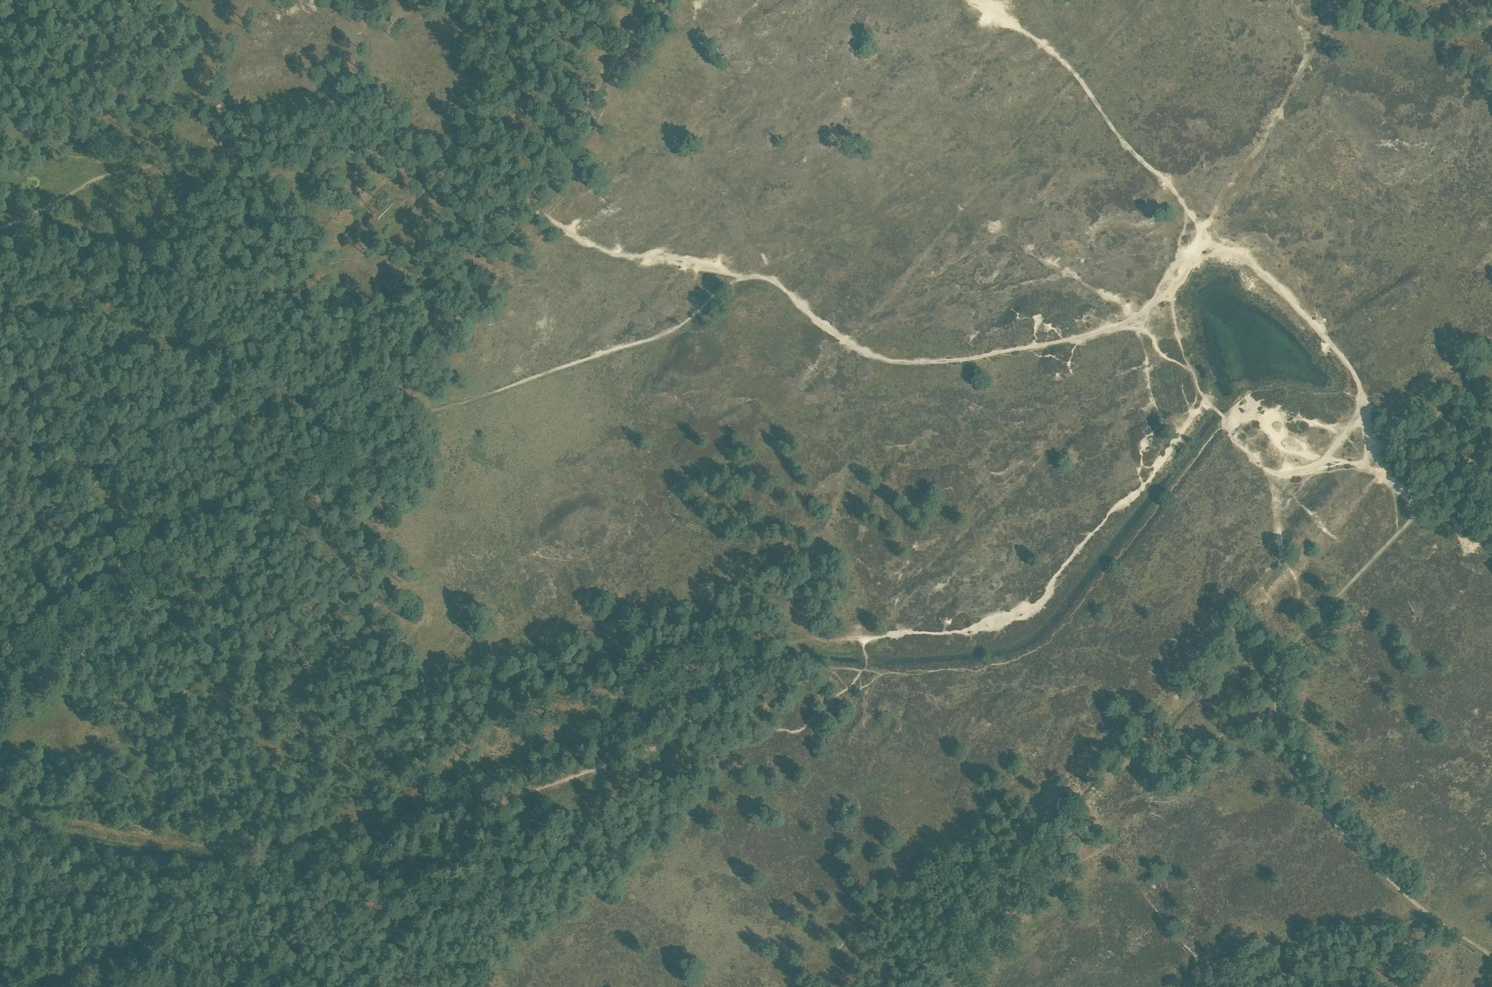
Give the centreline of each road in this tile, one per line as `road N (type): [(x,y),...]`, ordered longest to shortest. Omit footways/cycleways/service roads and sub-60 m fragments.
road 1 (track): [(1491,955),(1433,920),(1354,846),(1298,770),(1276,716),(1280,663),(1421,507)]

